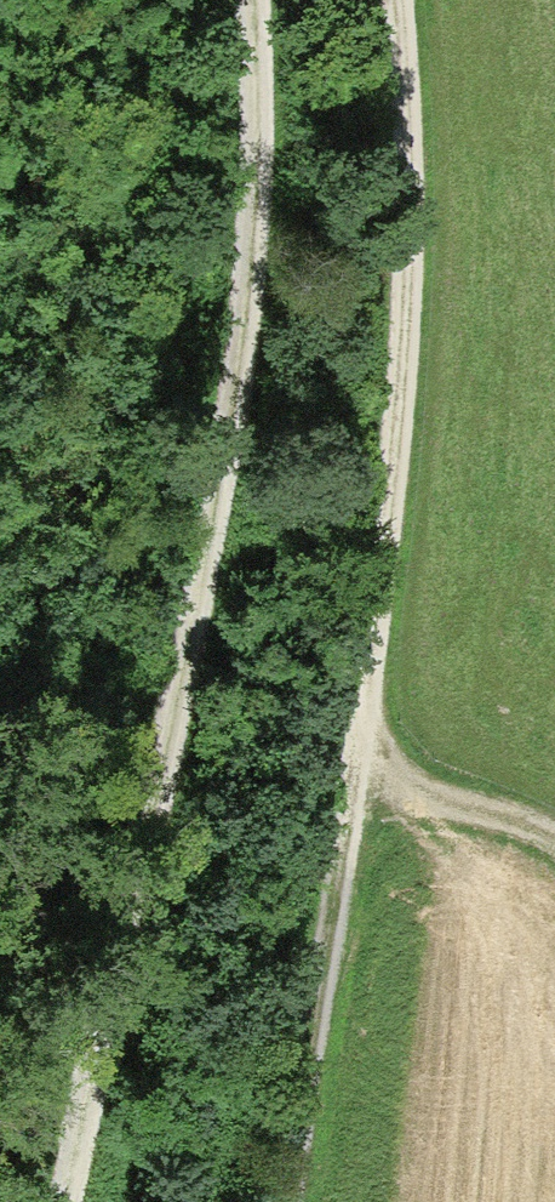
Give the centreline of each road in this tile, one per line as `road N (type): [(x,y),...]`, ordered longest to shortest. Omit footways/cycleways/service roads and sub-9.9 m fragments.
road 1 (track): [(52,1201),(141,824),(247,286),(249,0)]
road 2 (track): [(393,0),(412,171),(398,369),(356,779),(289,1201)]
road 3 (track): [(356,779),(554,837)]

